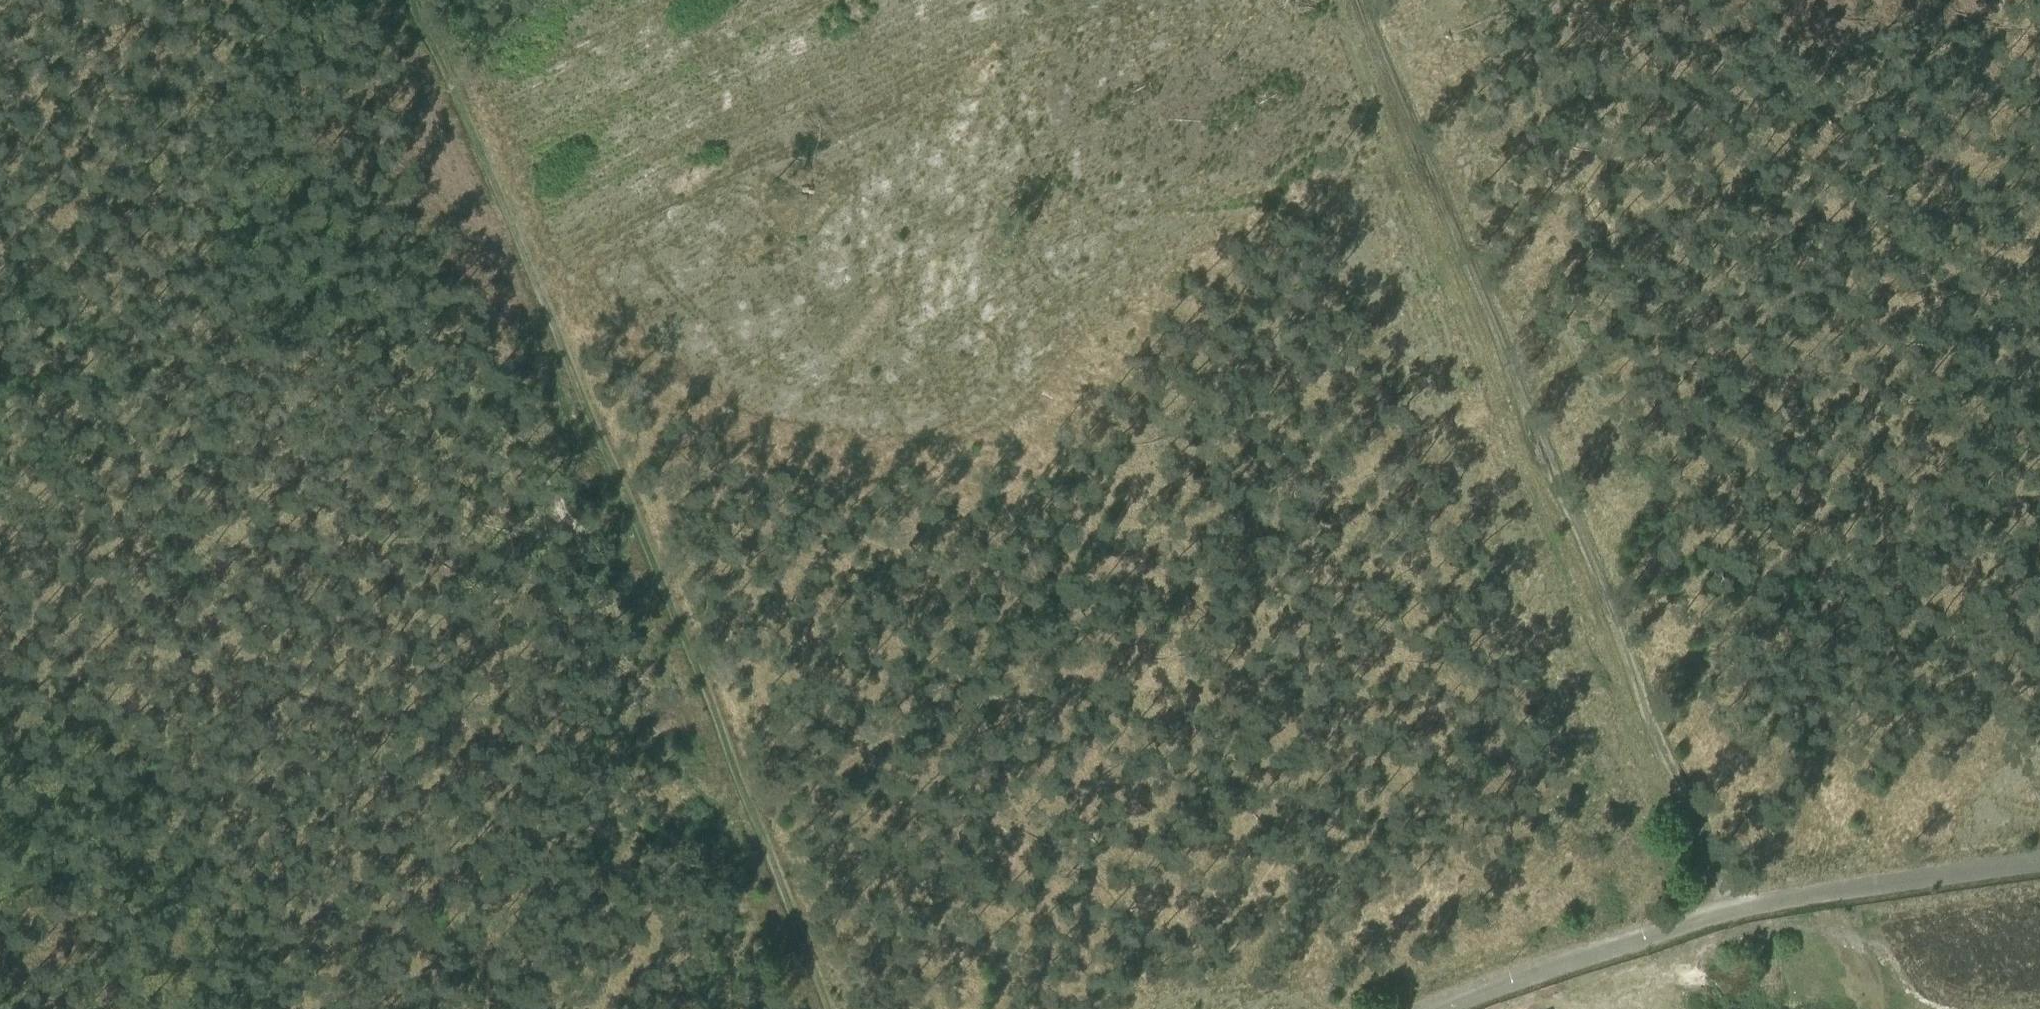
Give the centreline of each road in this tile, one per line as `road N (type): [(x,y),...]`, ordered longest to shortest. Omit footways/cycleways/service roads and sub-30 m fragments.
road 1 (unclassified): [(1423,1008),(1712,912),(2039,857)]

